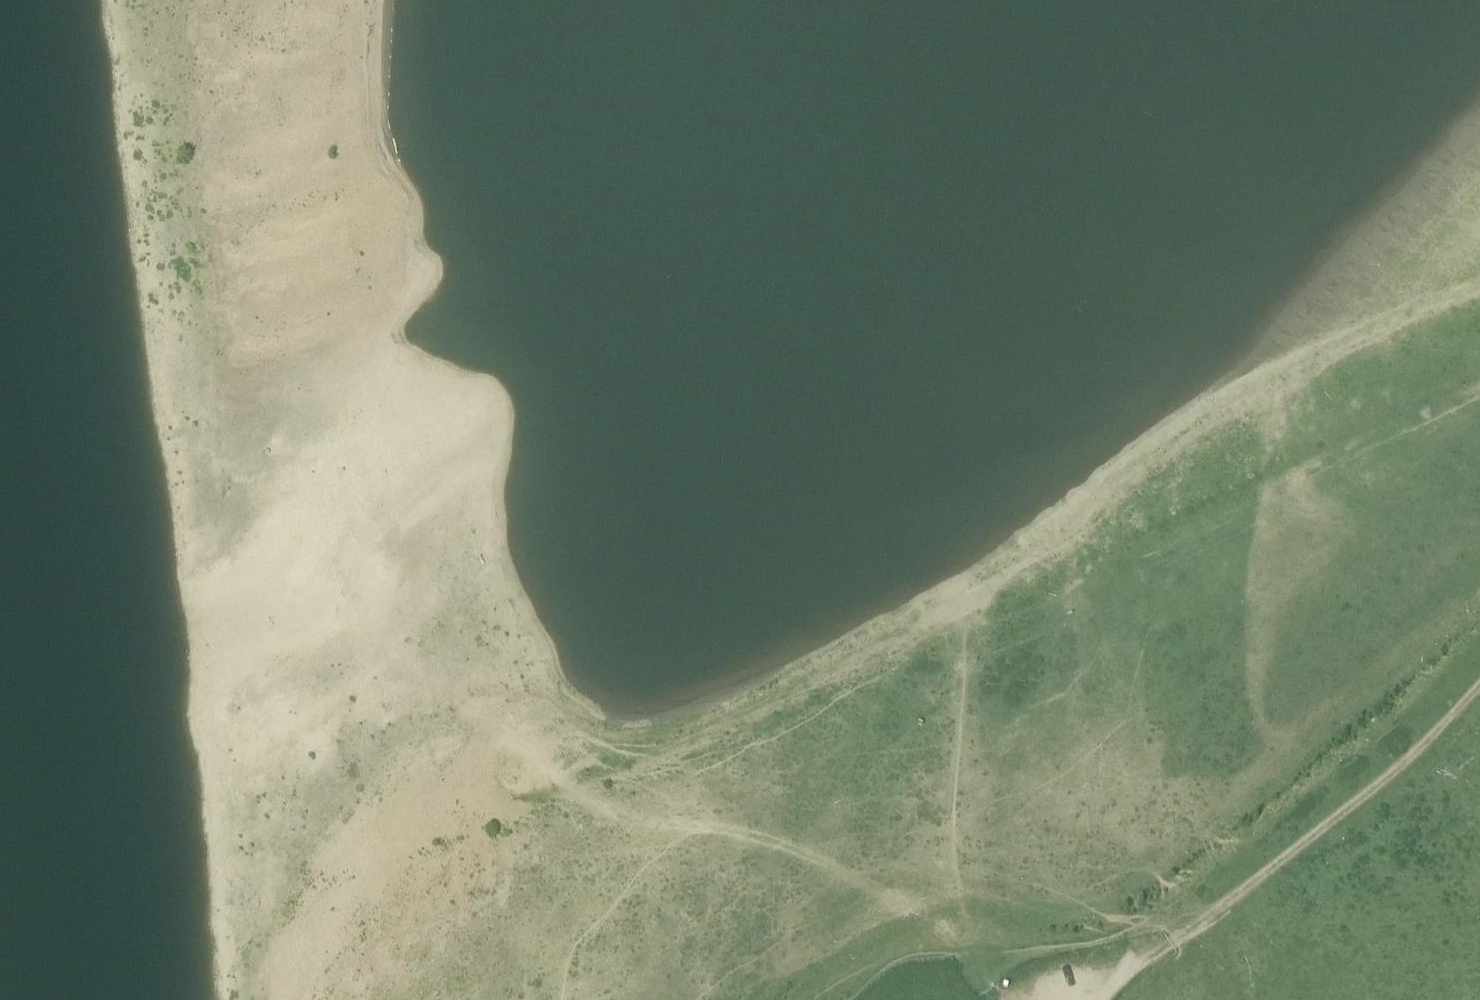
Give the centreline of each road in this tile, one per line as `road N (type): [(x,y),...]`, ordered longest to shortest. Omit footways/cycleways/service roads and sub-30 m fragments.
road 1 (track): [(1201,921),(1375,784),(1479,682)]
road 2 (track): [(1102,999),(1201,921)]

